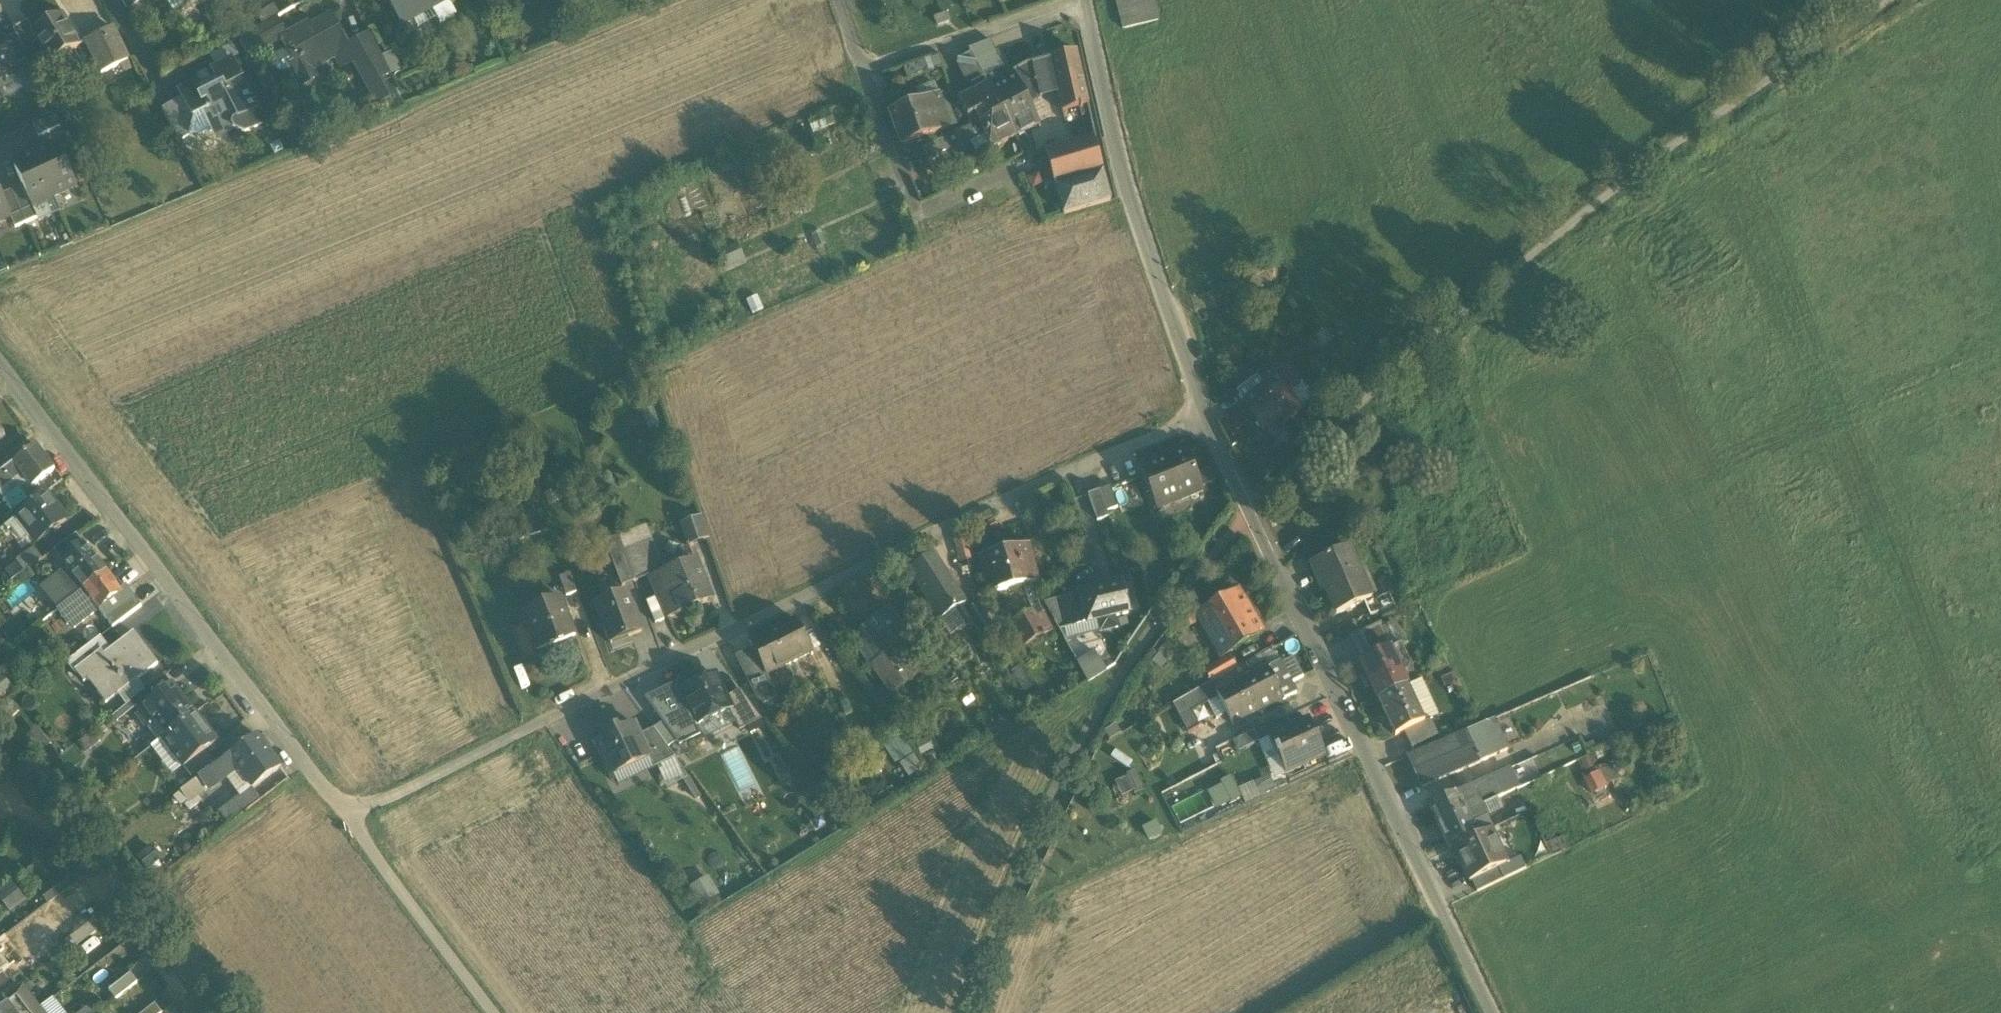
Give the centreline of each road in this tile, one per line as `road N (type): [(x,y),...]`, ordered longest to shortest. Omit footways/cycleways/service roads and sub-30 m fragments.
road 1 (residential): [(348,816),(1016,493),(1205,417)]
road 2 (residential): [(1205,417),(1487,1012)]
road 3 (residential): [(0,364),(348,816)]
road 4 (residential): [(1084,0),(1129,200),(1205,417)]
road 5 (unclassified): [(348,816),(495,1012)]
road 6 (residential): [(861,73),(1073,0)]
road 7 (residential): [(861,73),(925,241)]

